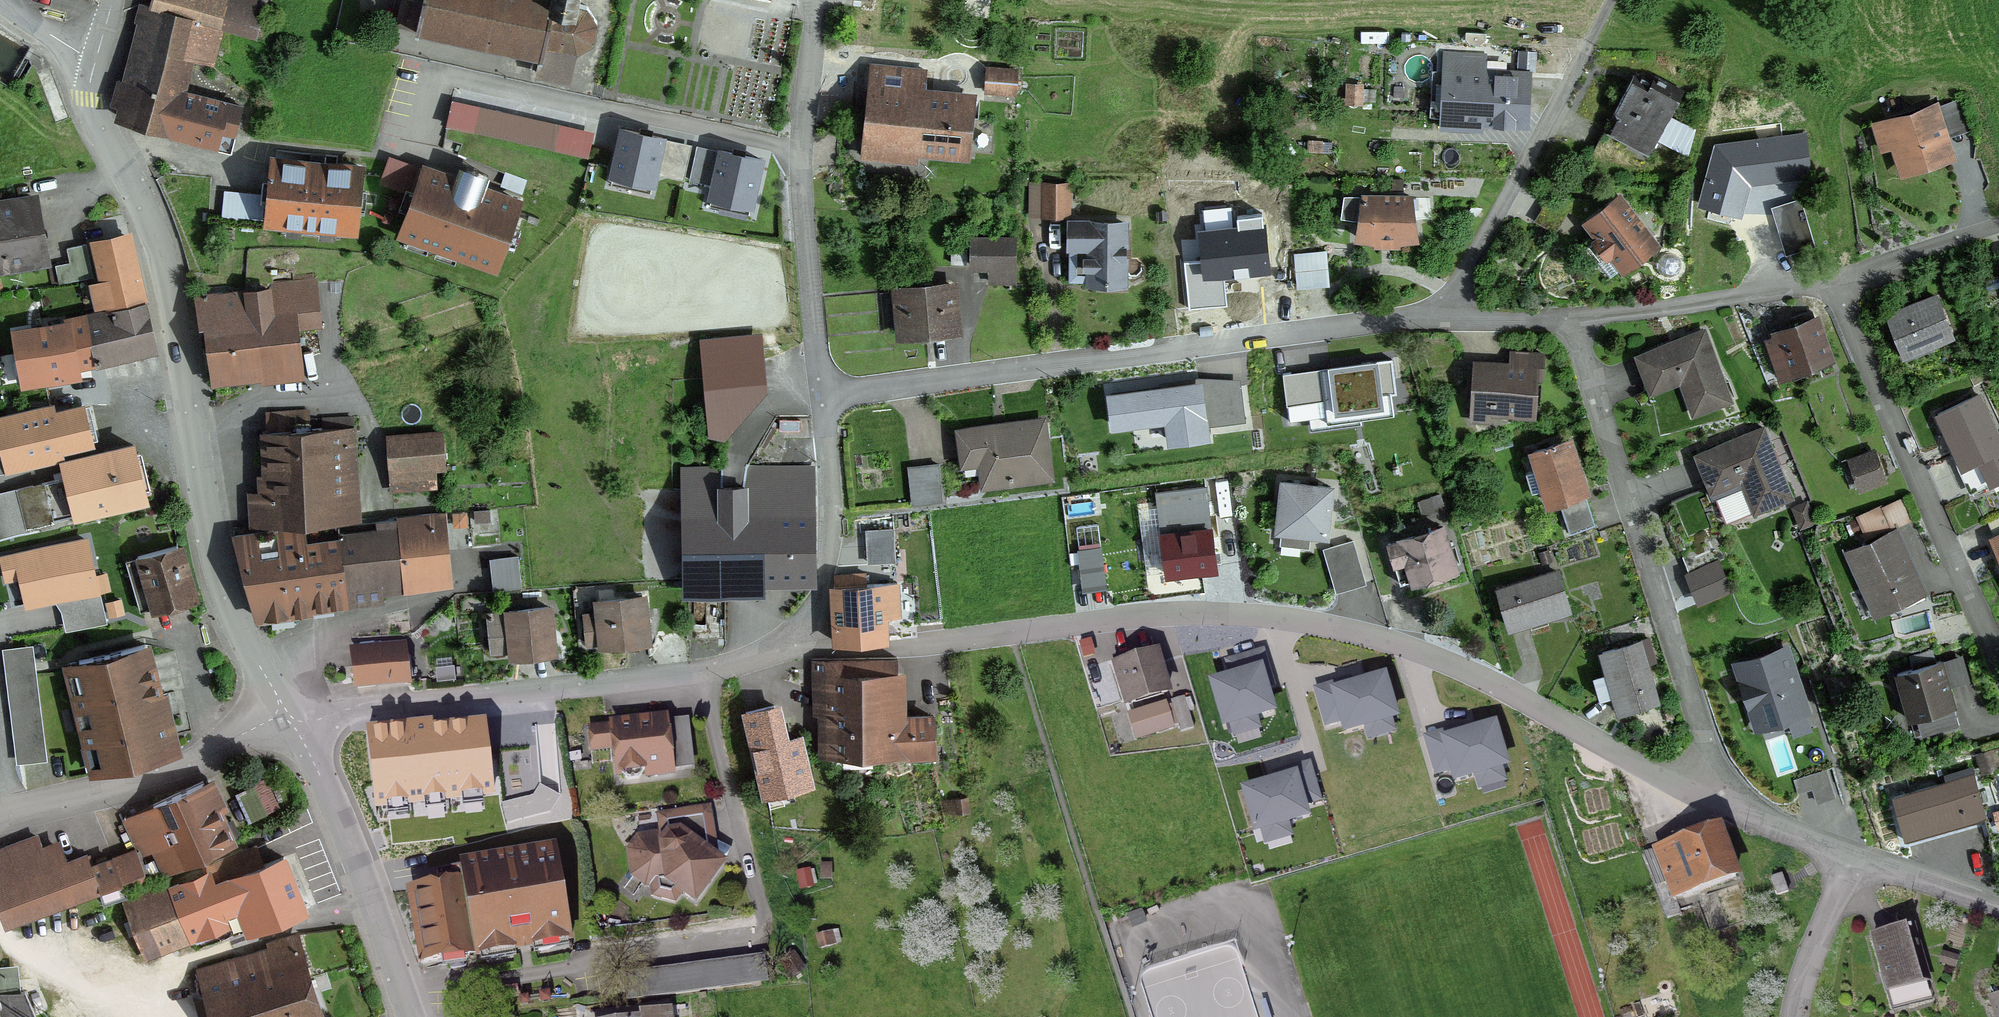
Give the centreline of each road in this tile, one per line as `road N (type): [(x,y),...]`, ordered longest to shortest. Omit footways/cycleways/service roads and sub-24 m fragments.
road 1 (residential): [(785,646),(922,644),(1169,613),(1284,618),(1449,662),(1698,795)]
road 2 (residential): [(97,56),(94,108),(158,250),(182,354),(210,543),(237,637),(284,709)]
road 3 (residential): [(1568,319),(1830,279),(1998,664)]
road 4 (residential): [(1434,318),(822,397)]
road 5 (residential): [(1568,319),(1703,747),(1698,795)]
road 6 (residential): [(301,734),(356,709),(696,677),(785,646)]
road 7 (residential): [(822,397),(801,155),(814,0)]
road 8 (unclassified): [(1614,0),(1434,318)]
road 9 (residential): [(284,709),(173,773),(0,812)]
road 10 (residential): [(301,734),(410,1016)]
road 11 (residential): [(785,646),(818,594),(830,546),(822,397)]
road 12 (track): [(1830,279),(1998,229)]
road 13 (residential): [(1698,795),(1854,860)]
road 14 (residential): [(1795,1016),(1812,948),(1854,860)]
road 15 (residential): [(1854,860),(1998,905)]
road 16 (residential): [(1434,318),(1568,319)]

